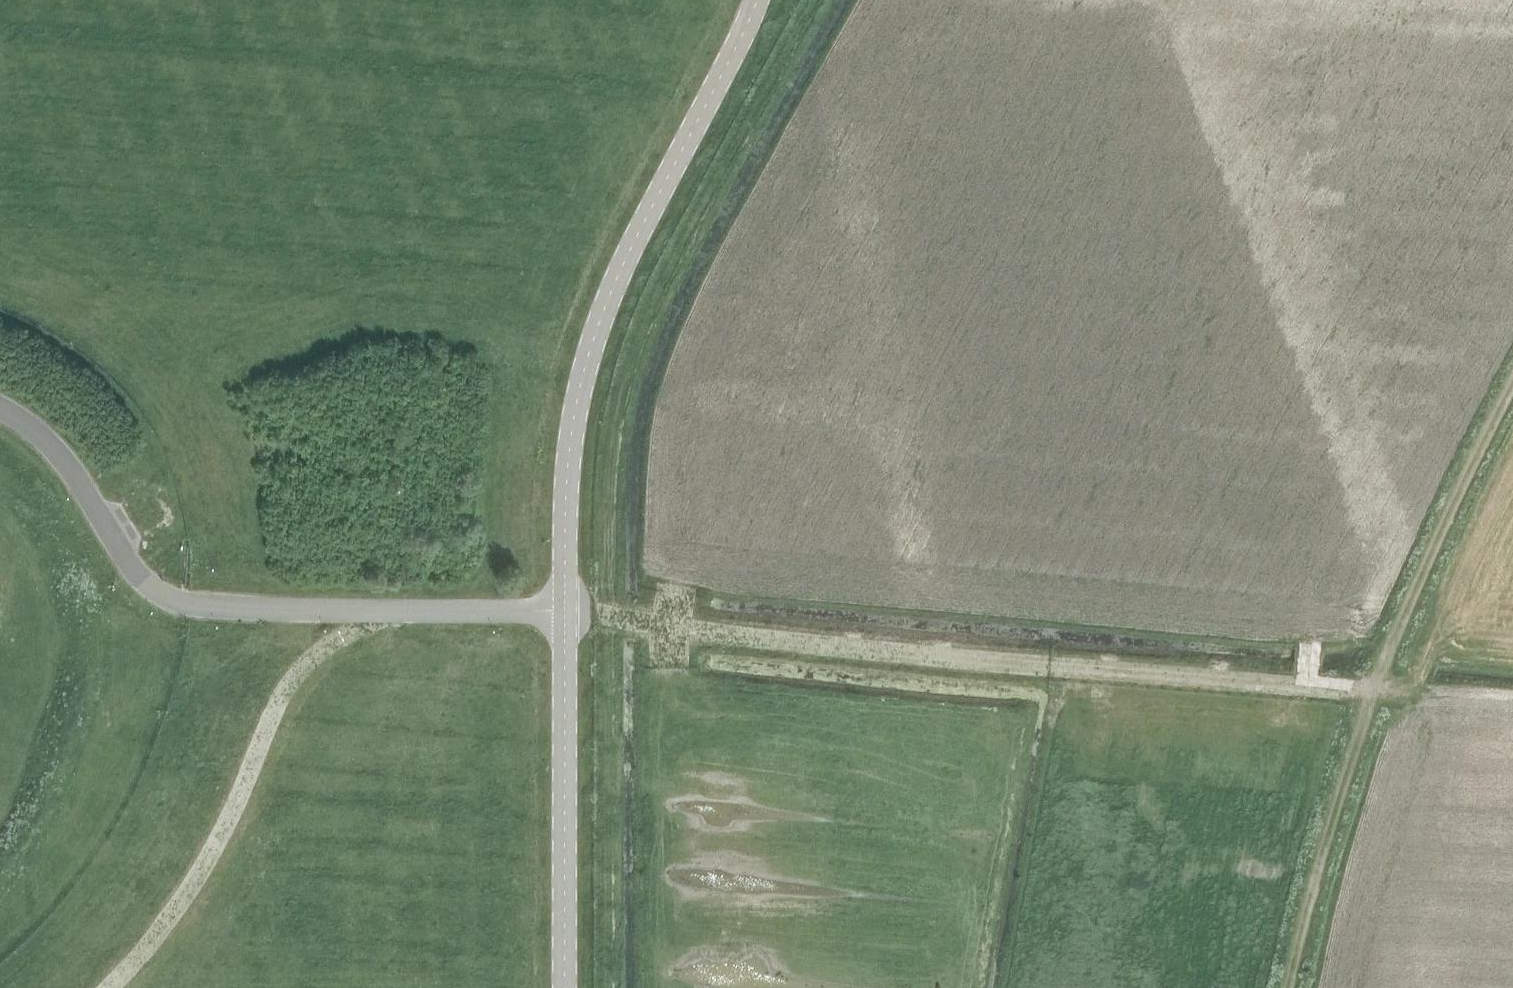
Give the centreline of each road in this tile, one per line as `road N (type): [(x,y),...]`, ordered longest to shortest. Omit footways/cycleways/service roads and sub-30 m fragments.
road 1 (unclassified): [(565,987),(566,493),(575,411),(621,271),(756,0)]
road 2 (track): [(1351,691),(714,632),(594,611)]
road 3 (track): [(1375,687),(1512,386)]
road 4 (track): [(1286,987),(1375,687)]

